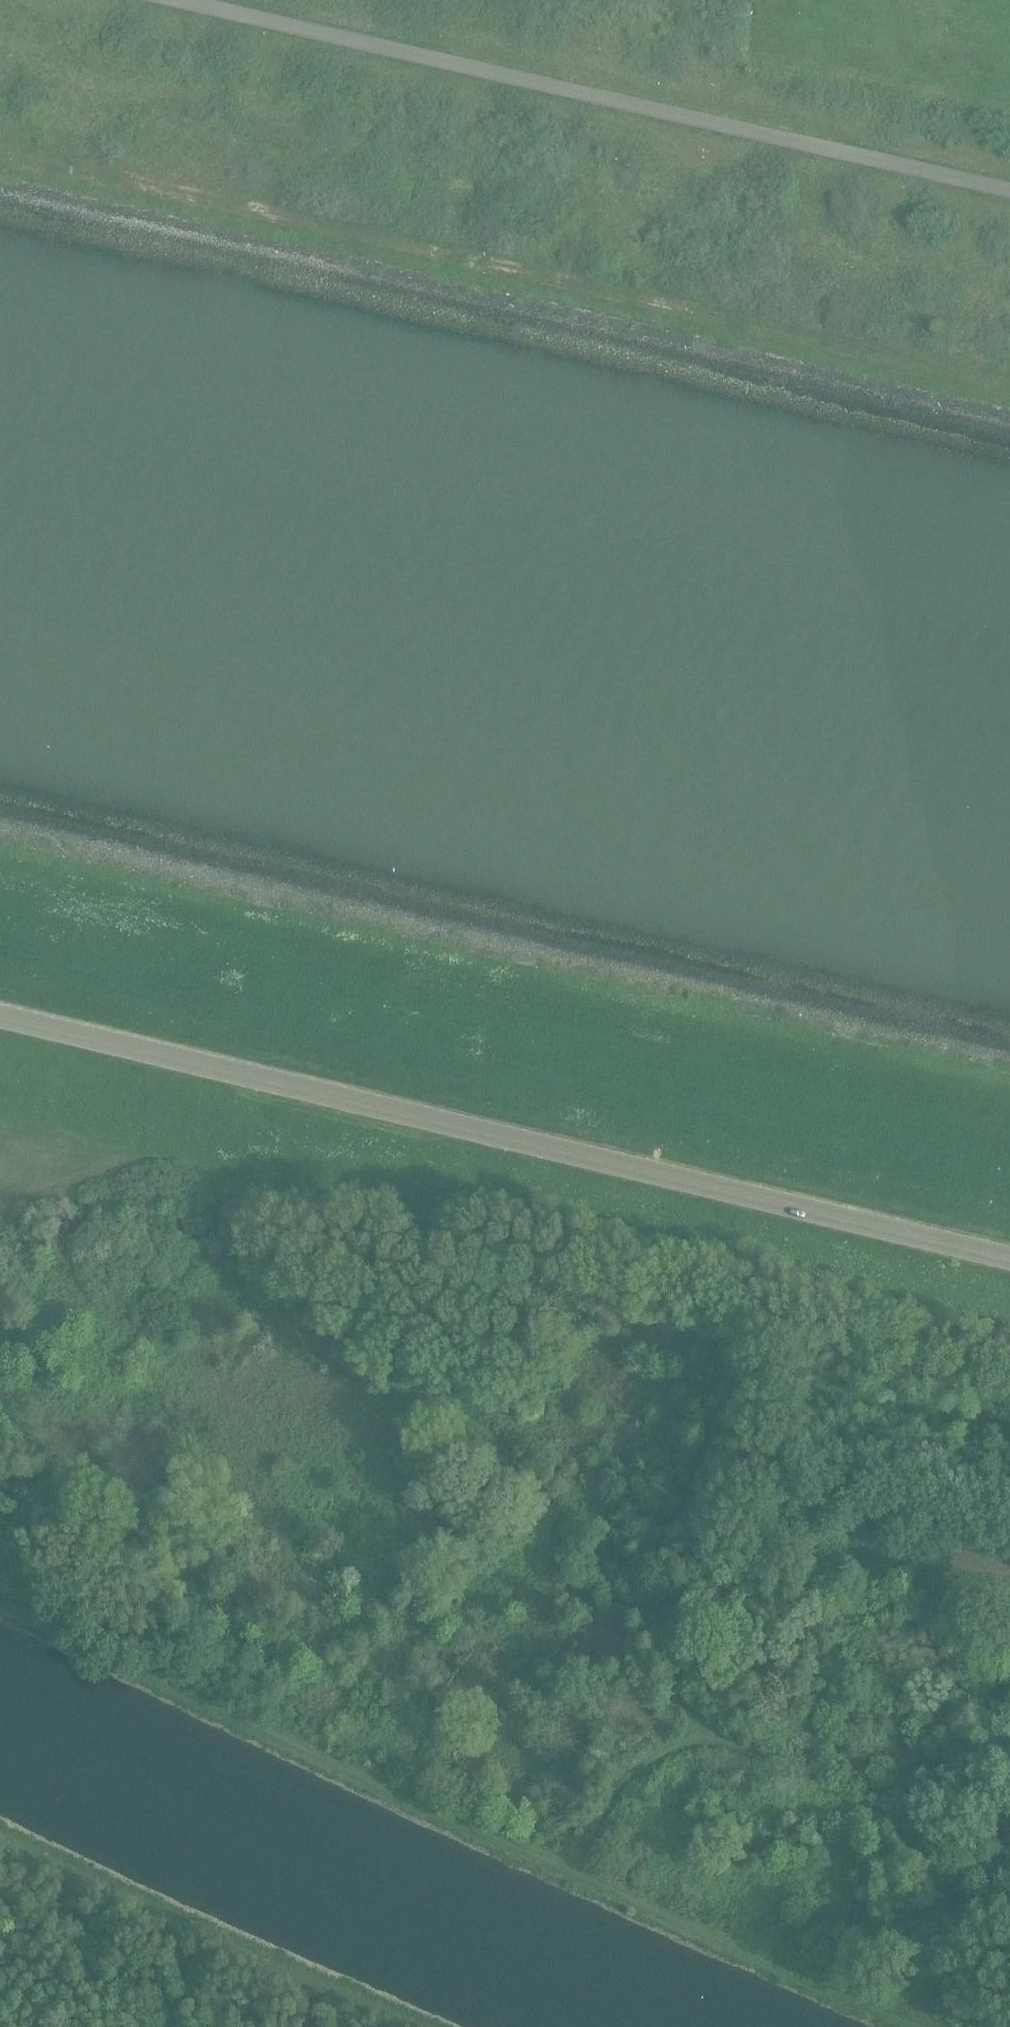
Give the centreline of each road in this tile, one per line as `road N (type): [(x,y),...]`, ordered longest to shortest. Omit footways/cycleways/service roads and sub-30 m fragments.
road 1 (unclassified): [(1009,1259),(0,1014)]

